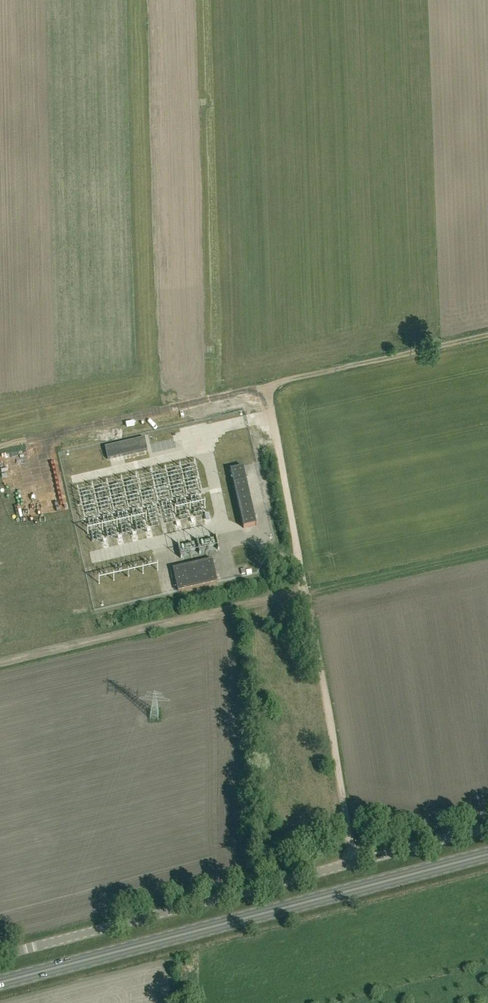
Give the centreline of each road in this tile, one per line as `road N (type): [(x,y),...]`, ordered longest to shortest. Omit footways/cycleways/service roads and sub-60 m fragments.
road 1 (primary): [(0,982),(487,854)]
road 2 (unclassified): [(0,955),(487,828)]
road 3 (track): [(0,660),(305,590)]
road 4 (track): [(305,590),(354,863)]
road 5 (track): [(0,446),(268,384)]
road 6 (track): [(268,384),(487,335)]
road 7 (track): [(268,384),(305,590)]
road 8 (track): [(305,590),(487,552)]

